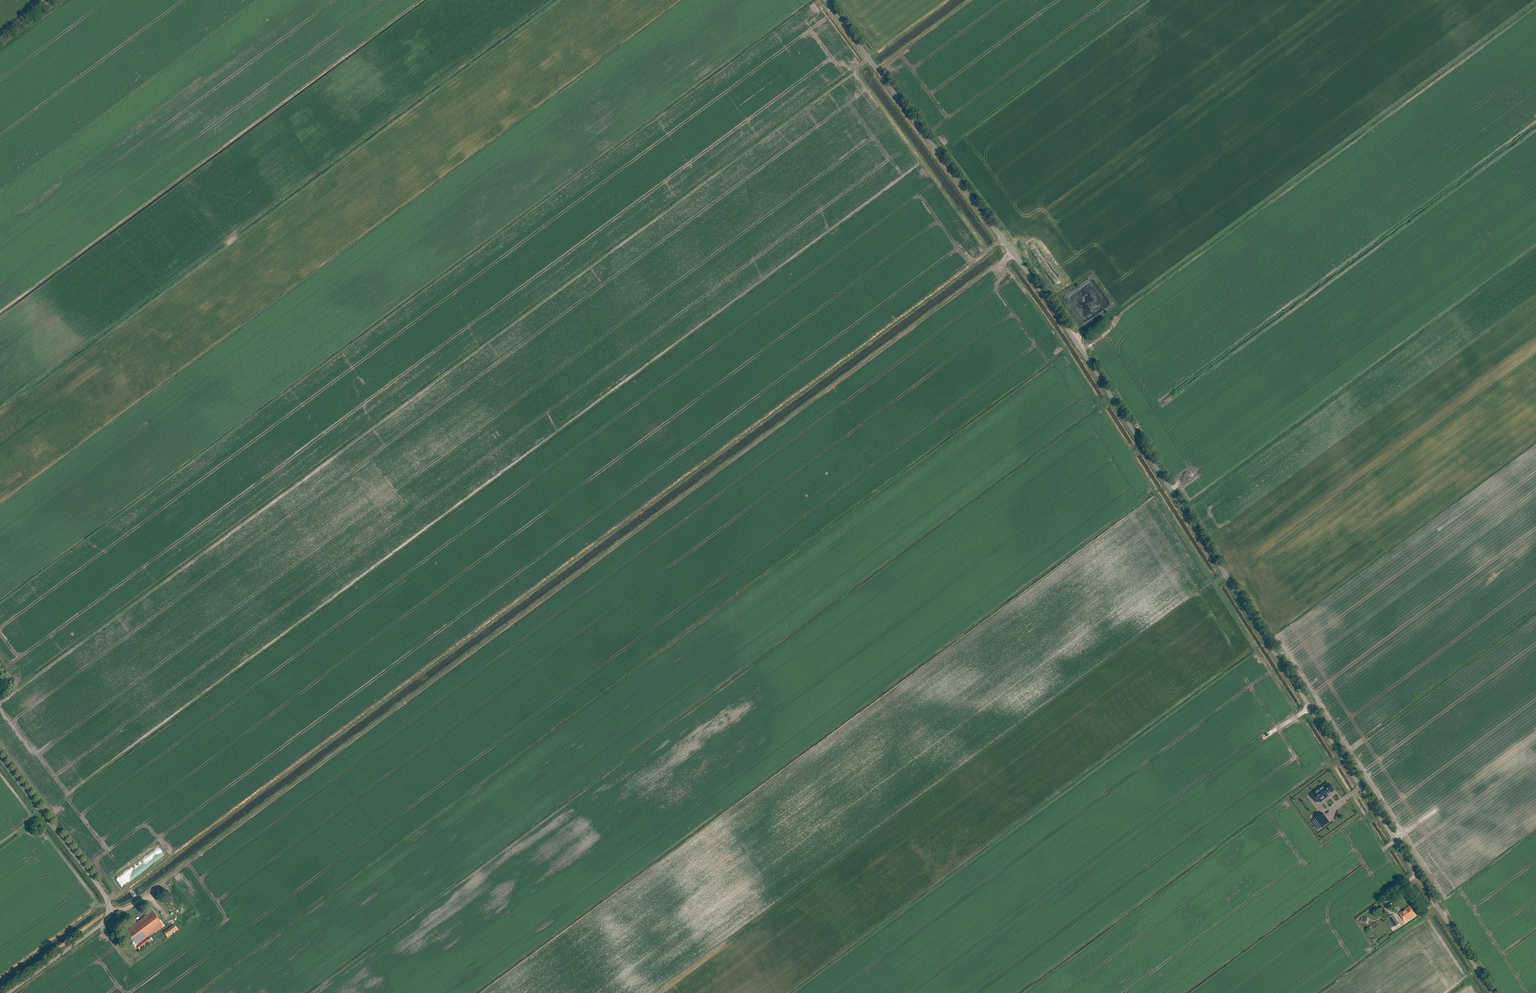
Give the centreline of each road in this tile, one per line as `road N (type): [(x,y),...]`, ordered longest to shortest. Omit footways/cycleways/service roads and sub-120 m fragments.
road 1 (unclassified): [(1493,992),(1064,325),(825,0)]
road 2 (unclassified): [(9,992),(97,928),(109,910),(0,756)]

